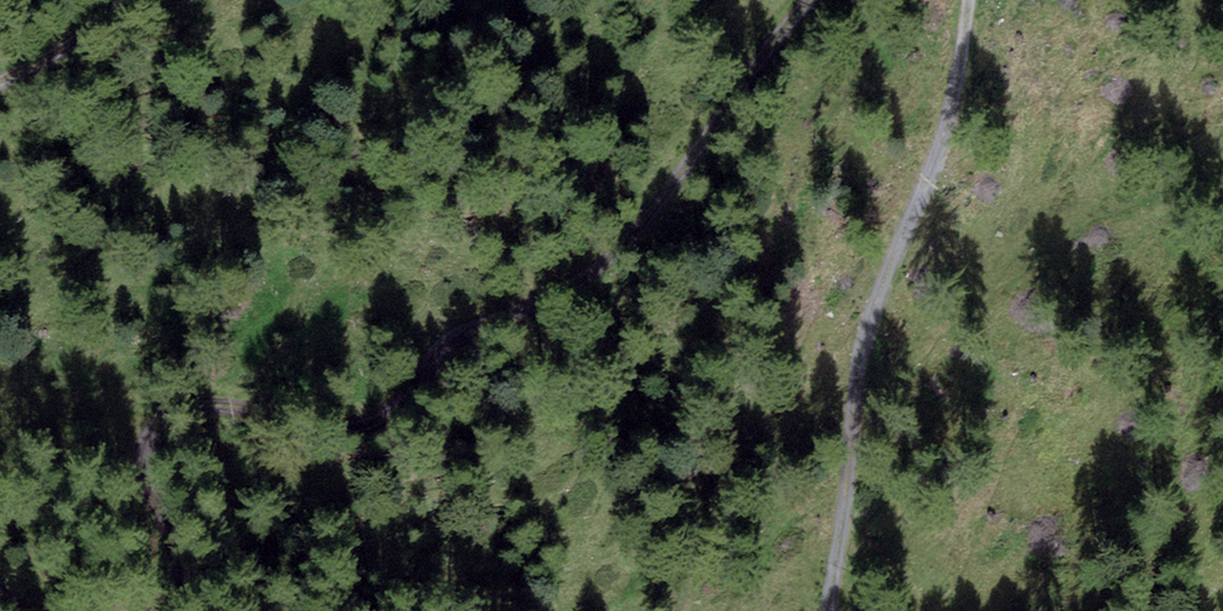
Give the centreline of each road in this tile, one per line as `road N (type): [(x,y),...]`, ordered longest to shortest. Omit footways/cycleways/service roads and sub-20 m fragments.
road 1 (track): [(171,610),(179,598),(176,555),(145,473),(156,433),(178,409),(209,400),(319,425),(382,420),(450,335),(571,287),(689,168),(809,0)]
road 2 (track): [(963,0),(932,178),(886,263),(842,505),(831,586),(836,610)]
road 3 (track): [(116,0),(95,26),(0,83)]

